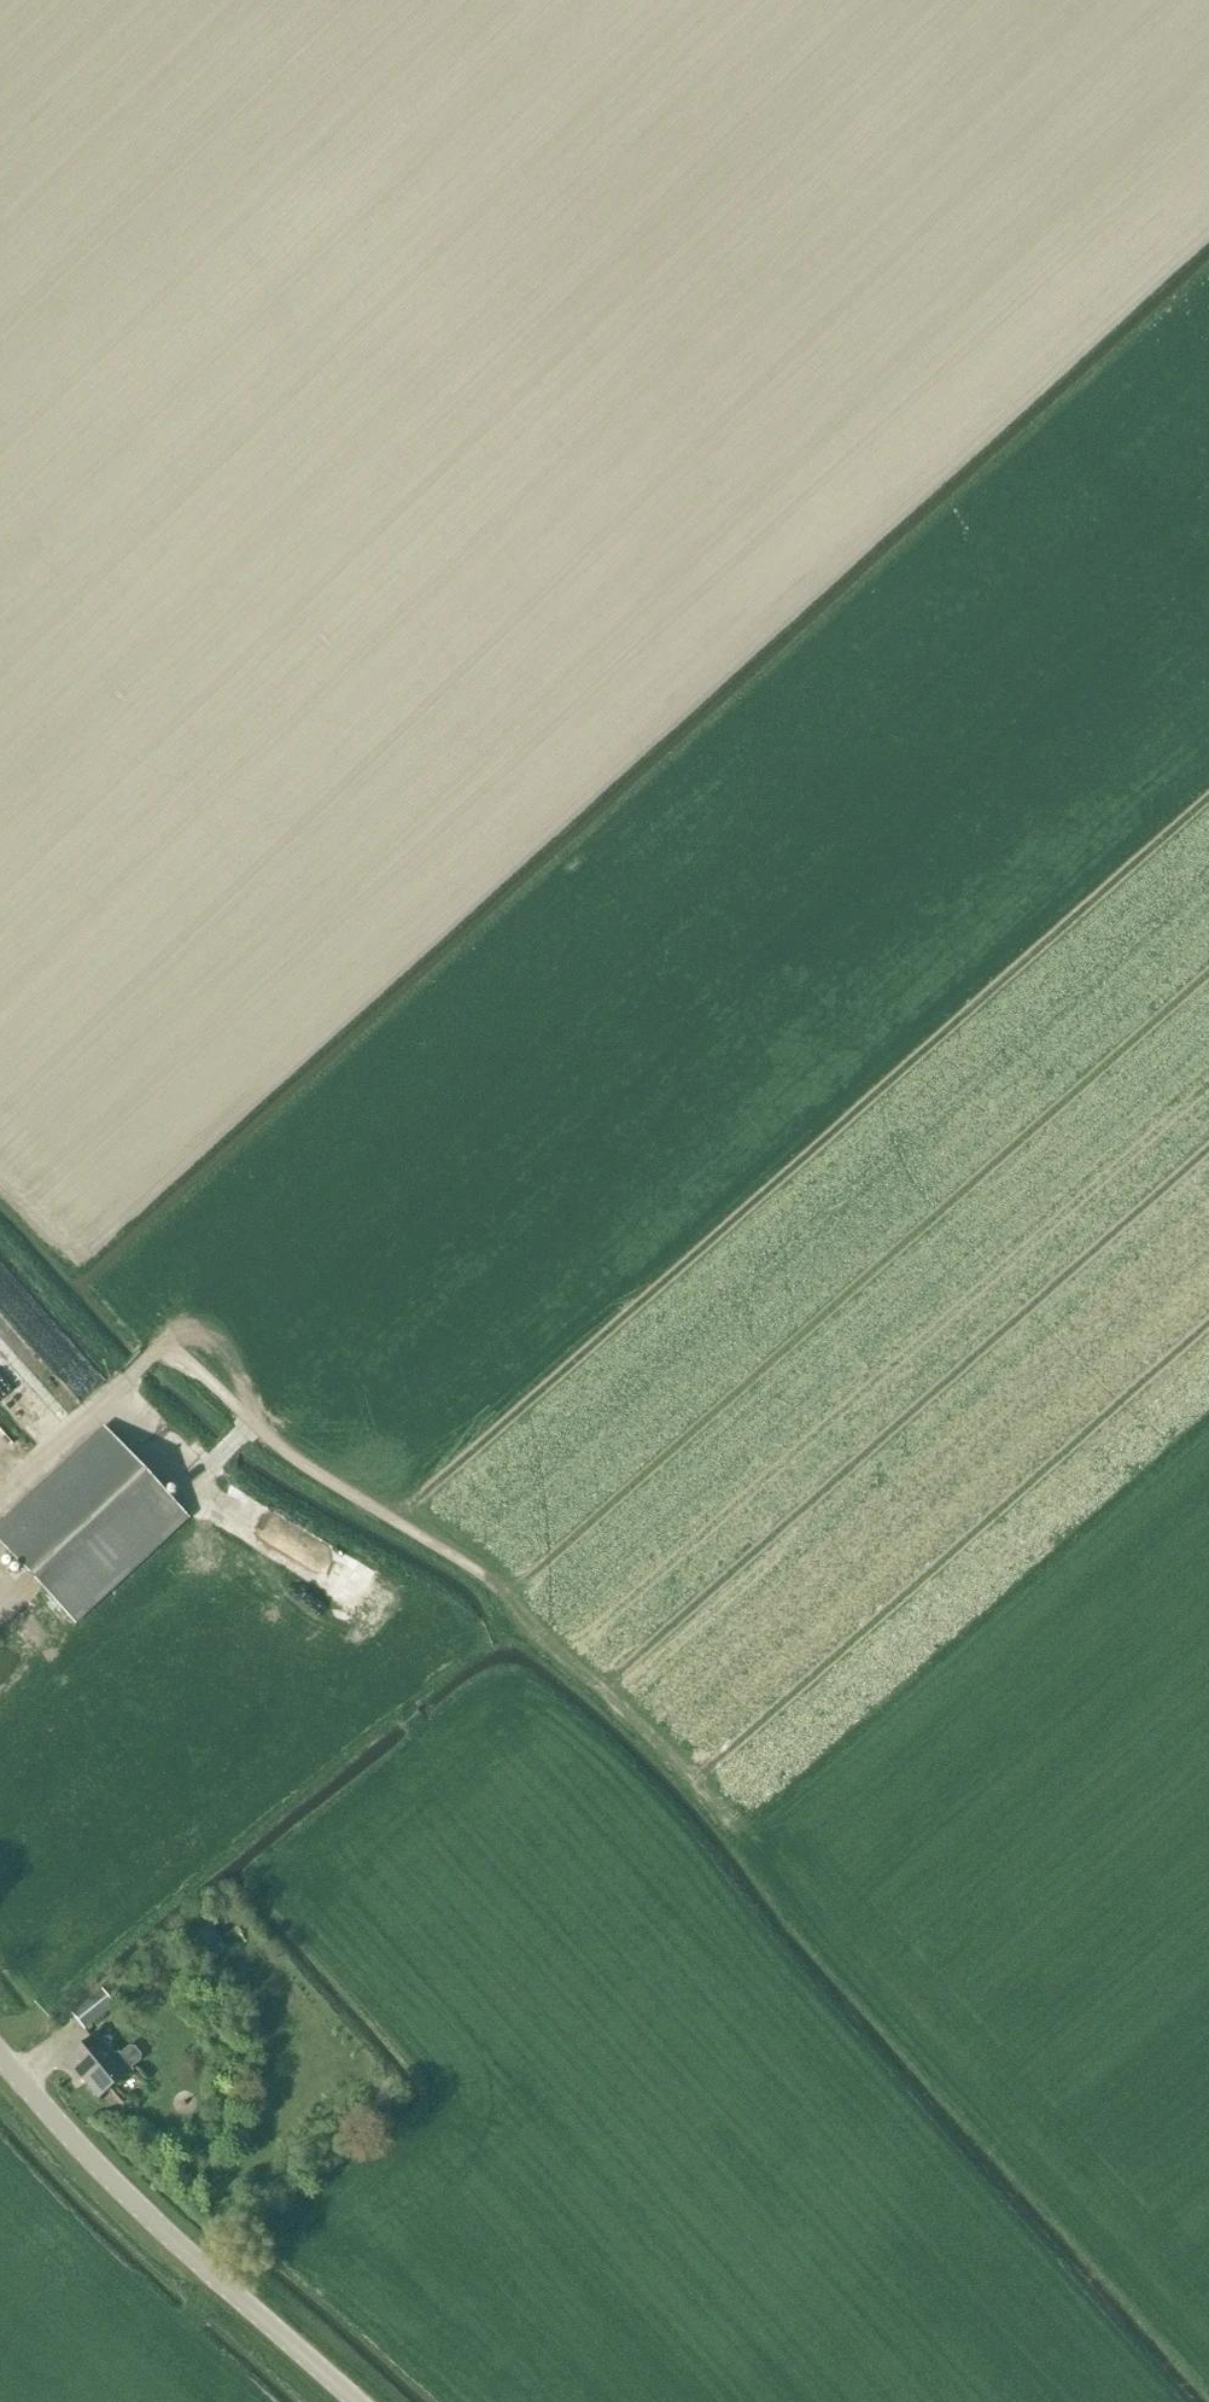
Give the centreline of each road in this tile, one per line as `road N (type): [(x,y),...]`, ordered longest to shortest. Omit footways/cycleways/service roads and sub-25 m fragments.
road 1 (tertiary): [(354,2401),(141,2210),(0,2053)]

